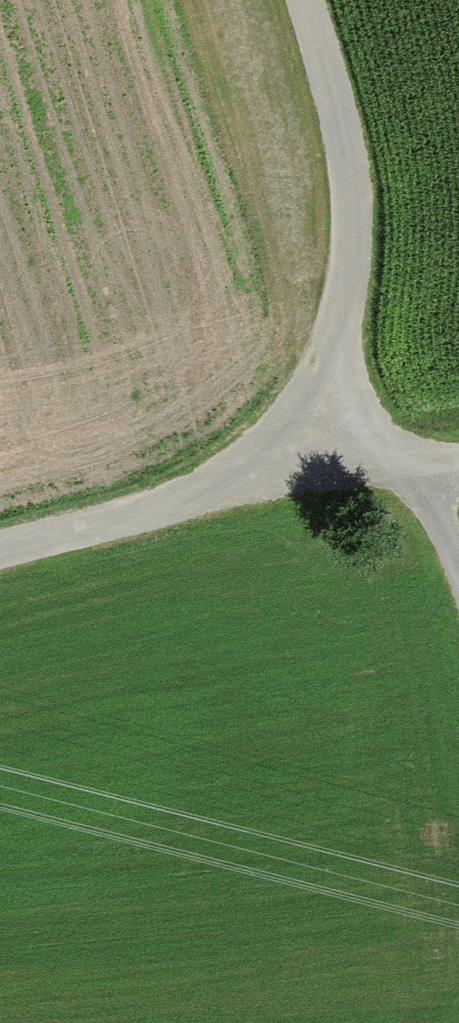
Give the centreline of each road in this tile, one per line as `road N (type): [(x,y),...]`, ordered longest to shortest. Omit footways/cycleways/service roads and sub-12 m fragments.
road 1 (track): [(298,444),(344,320),(355,250),(353,160),(308,0)]
road 2 (track): [(0,547),(216,494),(298,444)]
road 3 (track): [(298,444),(432,463)]

